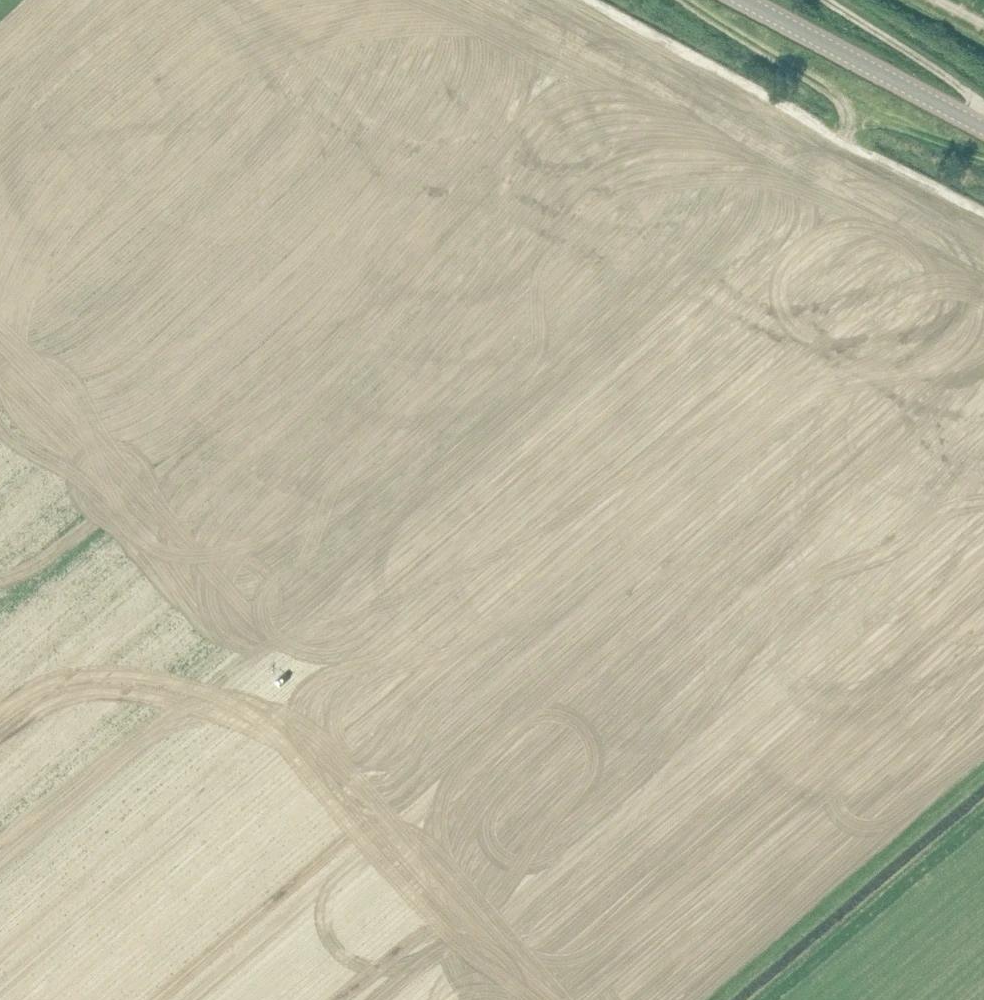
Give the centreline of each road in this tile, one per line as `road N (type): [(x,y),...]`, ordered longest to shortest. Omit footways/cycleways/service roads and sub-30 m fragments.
road 1 (secondary): [(983,132),(737,0)]

